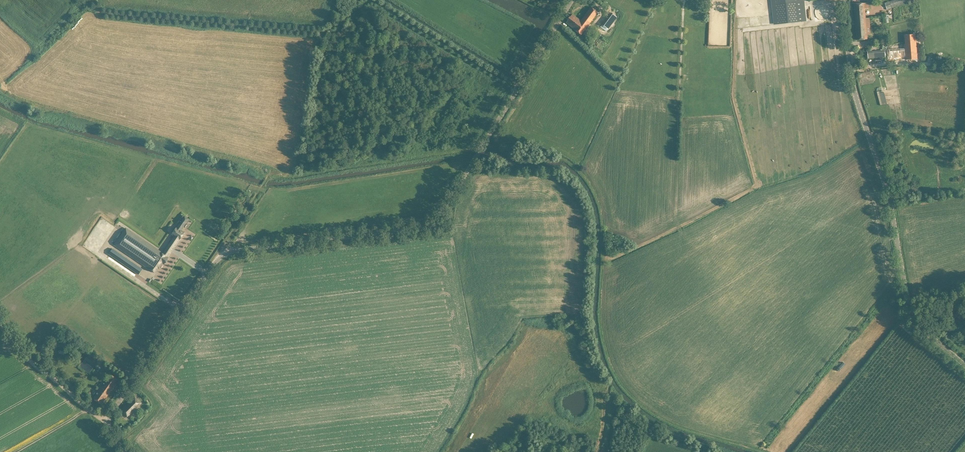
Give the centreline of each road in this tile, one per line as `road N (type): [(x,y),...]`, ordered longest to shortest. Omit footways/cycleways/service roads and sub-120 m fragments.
road 1 (unclassified): [(127,451),(105,420),(222,256),(430,226),(572,0)]
road 2 (unclassified): [(964,365),(911,315),(890,197),(851,77),(841,0)]
road 3 (track): [(0,90),(272,172)]
road 4 (track): [(272,172),(298,176),(480,149)]
road 5 (track): [(519,87),(373,0)]
road 6 (track): [(105,420),(0,325)]

